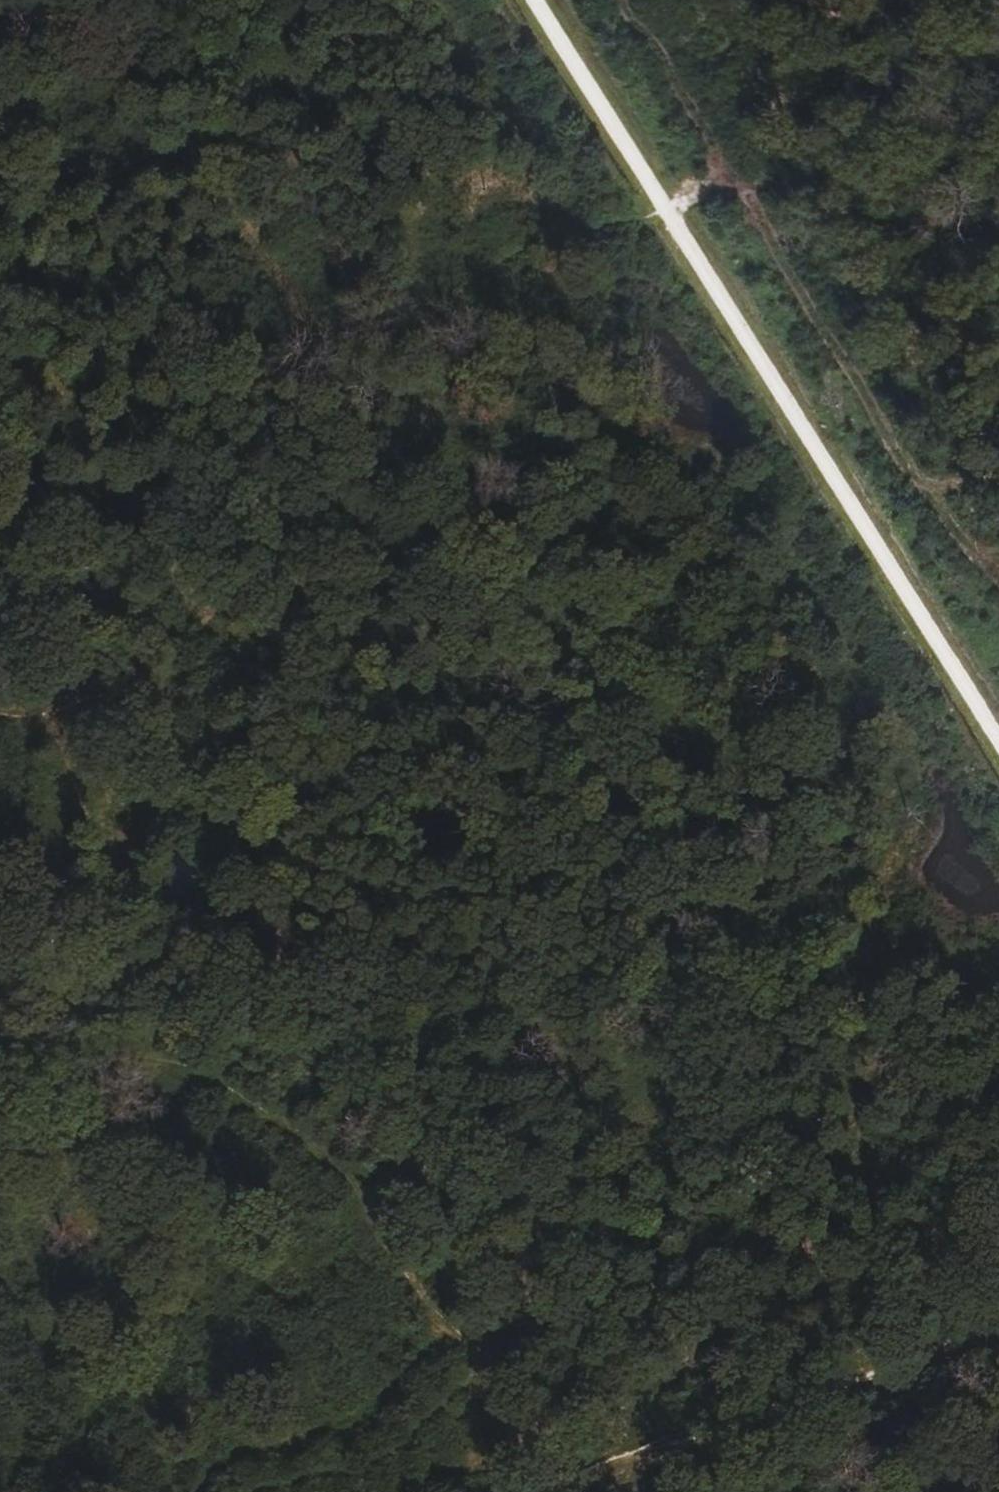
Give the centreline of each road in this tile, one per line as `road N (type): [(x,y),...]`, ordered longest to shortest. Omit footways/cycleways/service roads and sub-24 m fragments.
road 1 (track): [(998,746),(530,0)]
road 2 (track): [(546,1491),(998,1332)]

